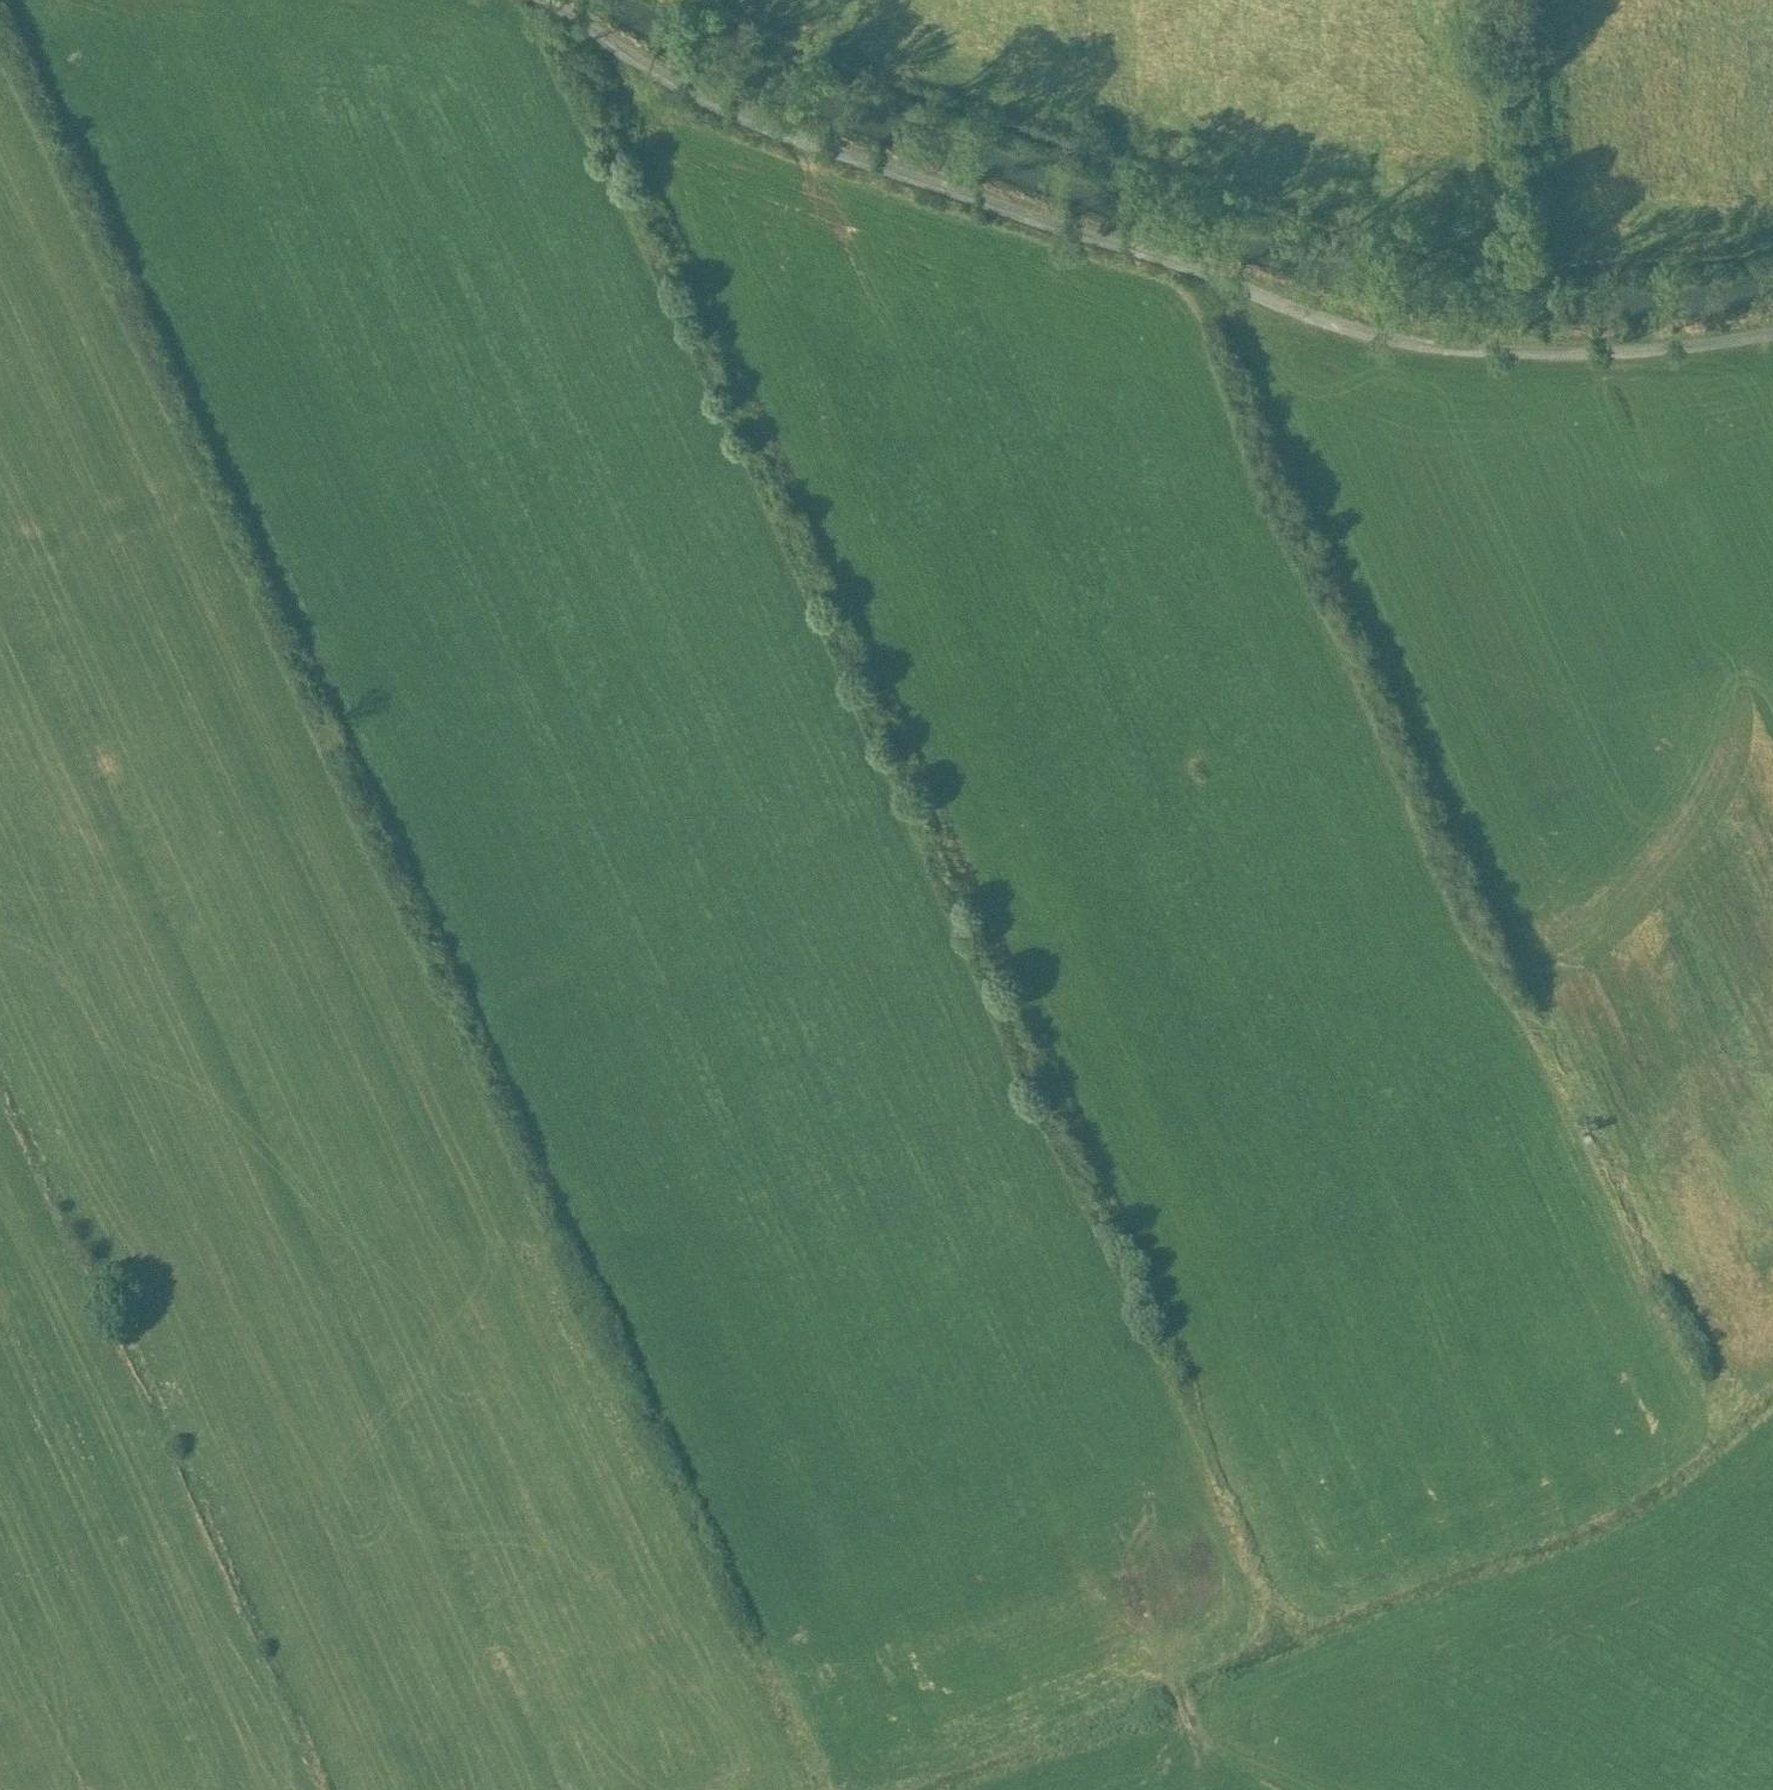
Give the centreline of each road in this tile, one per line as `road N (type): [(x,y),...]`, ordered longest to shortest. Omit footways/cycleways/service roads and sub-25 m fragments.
road 1 (track): [(1772,342),(1584,362),(1424,353),(736,126),(584,22),(533,0)]

